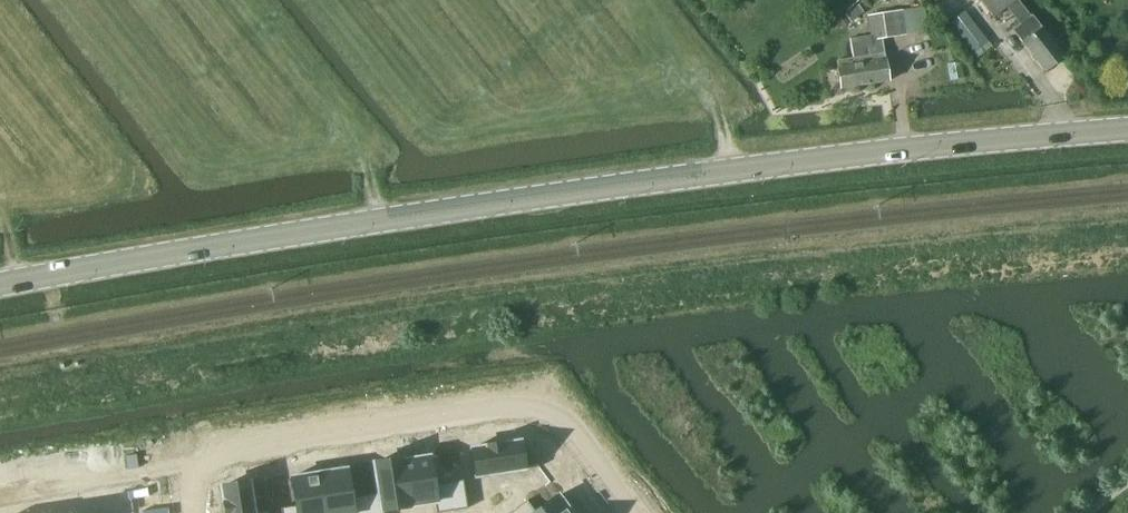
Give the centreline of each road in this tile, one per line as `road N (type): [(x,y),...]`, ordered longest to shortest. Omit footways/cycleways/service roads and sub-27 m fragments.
road 1 (tertiary): [(0,281),(433,208),(1127,129)]
road 2 (residential): [(631,512),(566,422),(528,404),(217,453),(186,487),(190,512)]

